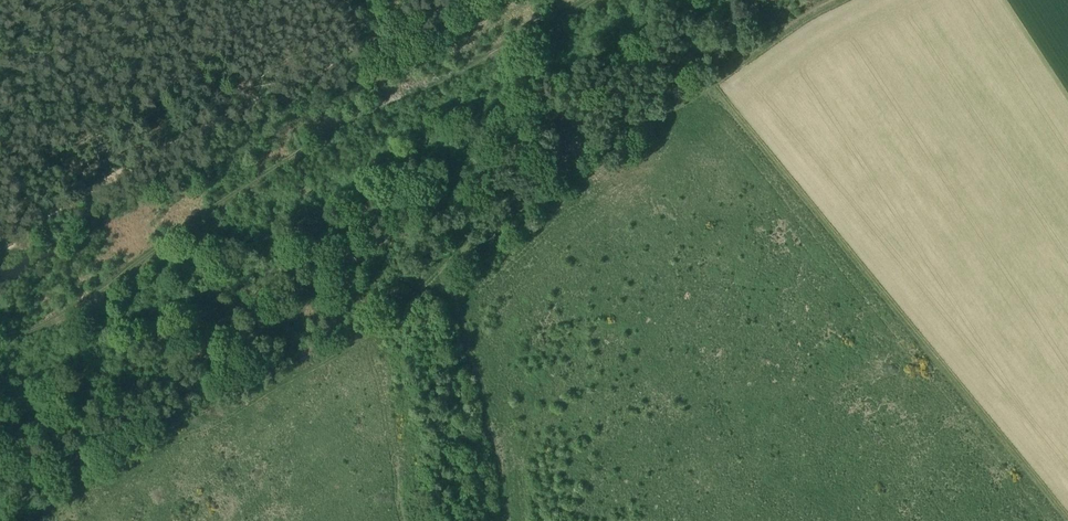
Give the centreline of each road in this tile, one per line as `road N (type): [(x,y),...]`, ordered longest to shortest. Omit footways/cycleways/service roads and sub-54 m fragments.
road 1 (track): [(0,338),(81,297),(281,161),(452,81),(596,0)]
road 2 (track): [(407,307),(791,15),(822,0)]
road 3 (track): [(0,237),(448,0)]

